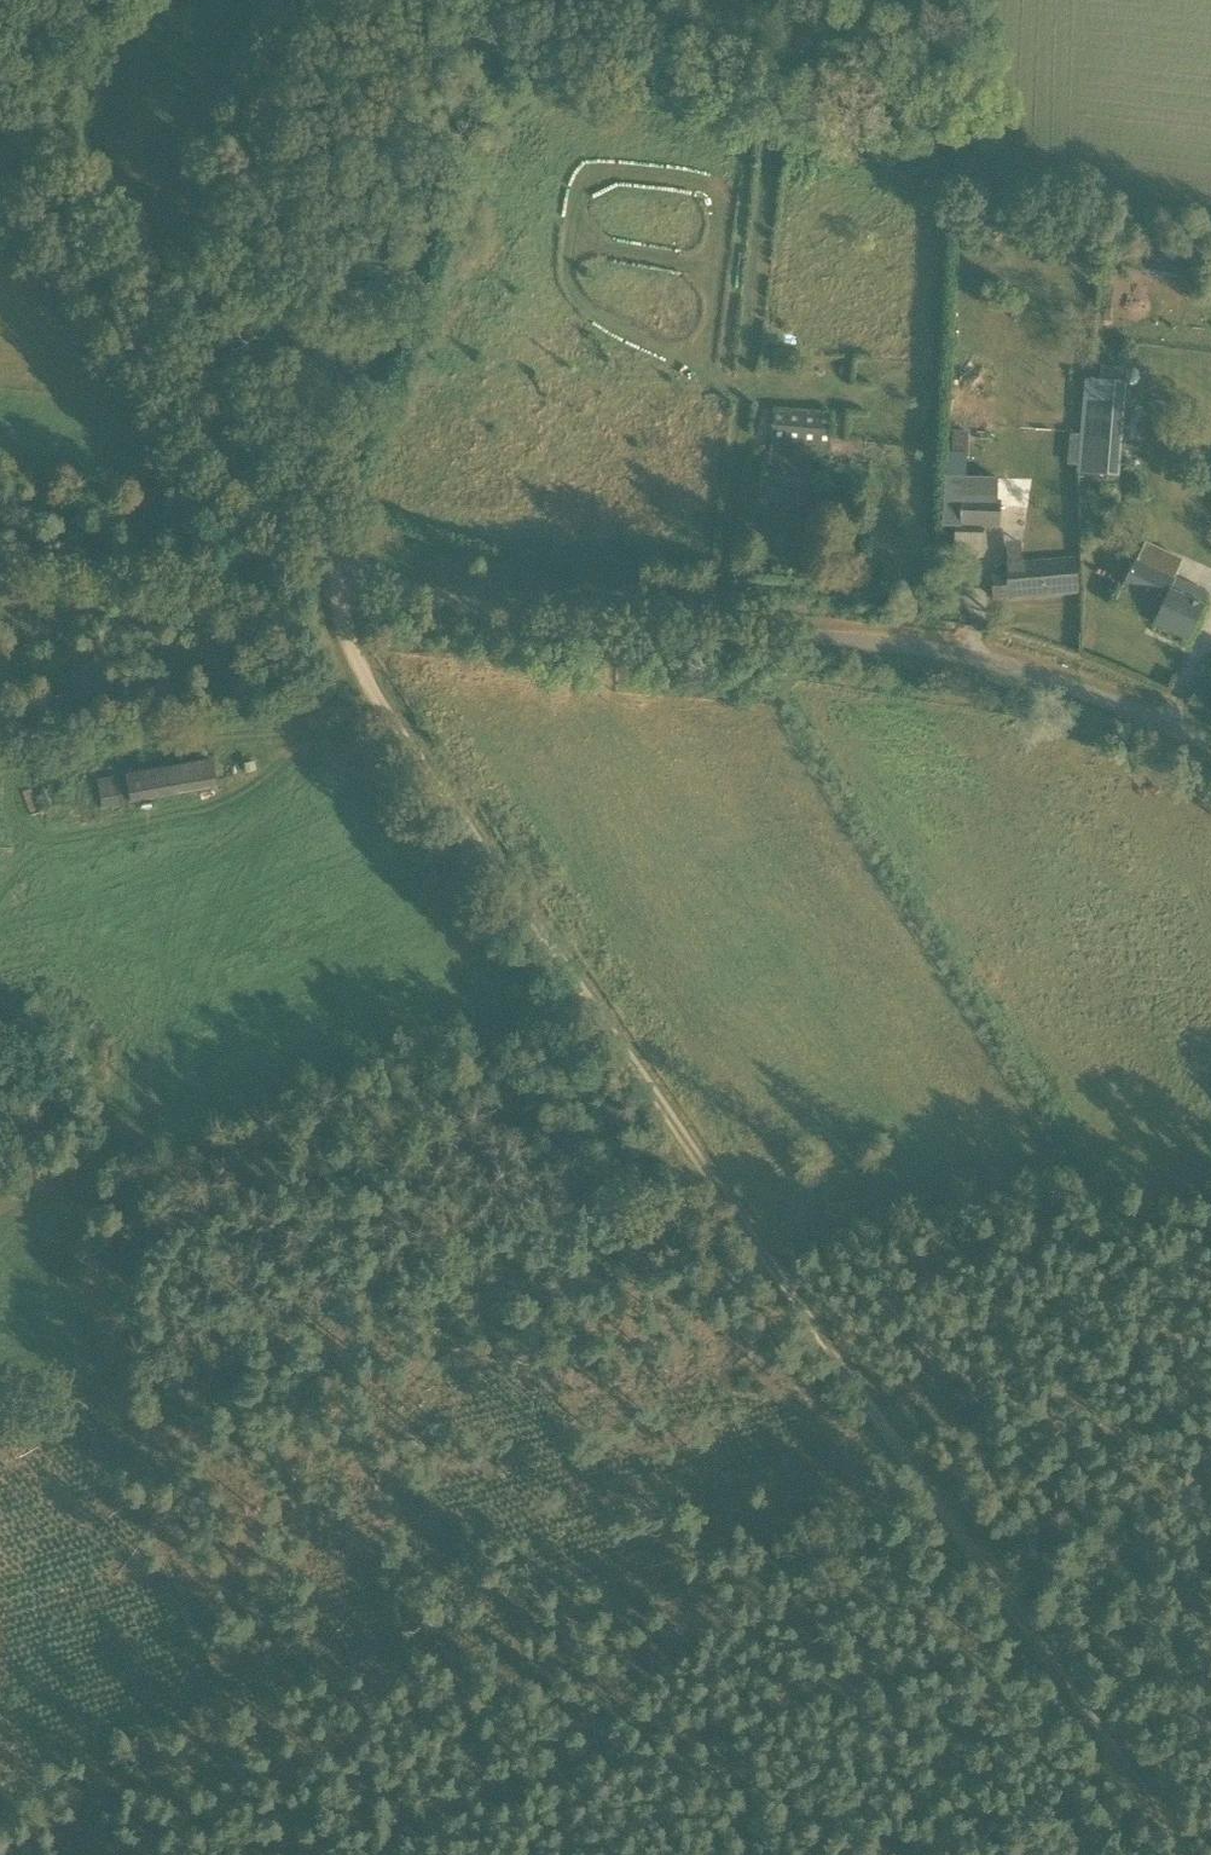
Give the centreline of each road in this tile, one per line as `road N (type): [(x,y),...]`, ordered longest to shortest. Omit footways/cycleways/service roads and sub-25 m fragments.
road 1 (track): [(1179,1854),(347,644),(335,575)]
road 2 (unclassified): [(1210,767),(1091,710),(936,657),(497,617),(392,596),(335,575),(240,501),(0,164)]

